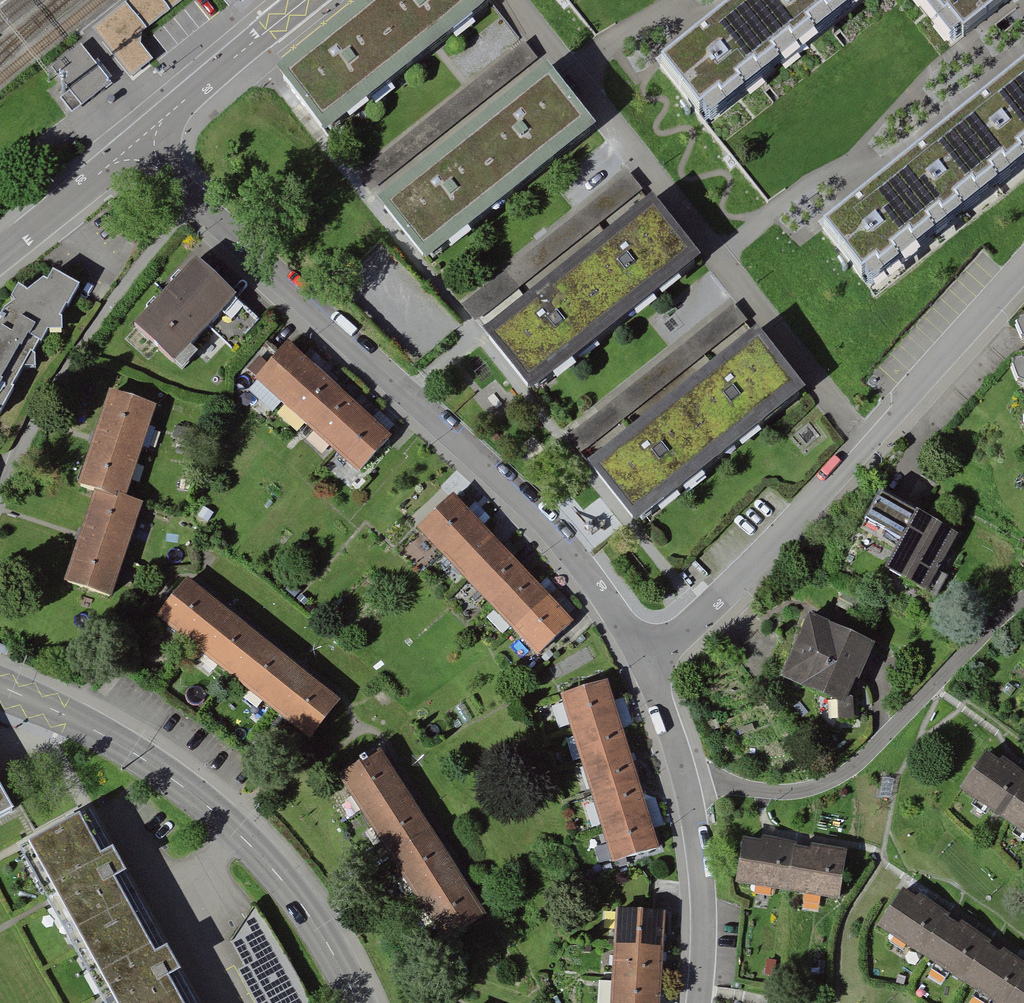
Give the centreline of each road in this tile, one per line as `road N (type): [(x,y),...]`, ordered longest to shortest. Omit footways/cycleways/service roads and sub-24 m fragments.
road 1 (residential): [(143,151),(540,522),(649,657)]
road 2 (residential): [(1023,273),(870,444),(649,657)]
road 3 (tertiary): [(0,686),(128,748),(239,834),(295,894),(357,1002)]
road 4 (tertiary): [(305,0),(166,117),(143,151)]
road 5 (residential): [(697,1002),(702,881),(686,786)]
road 6 (tertiary): [(143,151),(107,167),(0,257)]
road 7 (residential): [(649,657),(686,786)]

